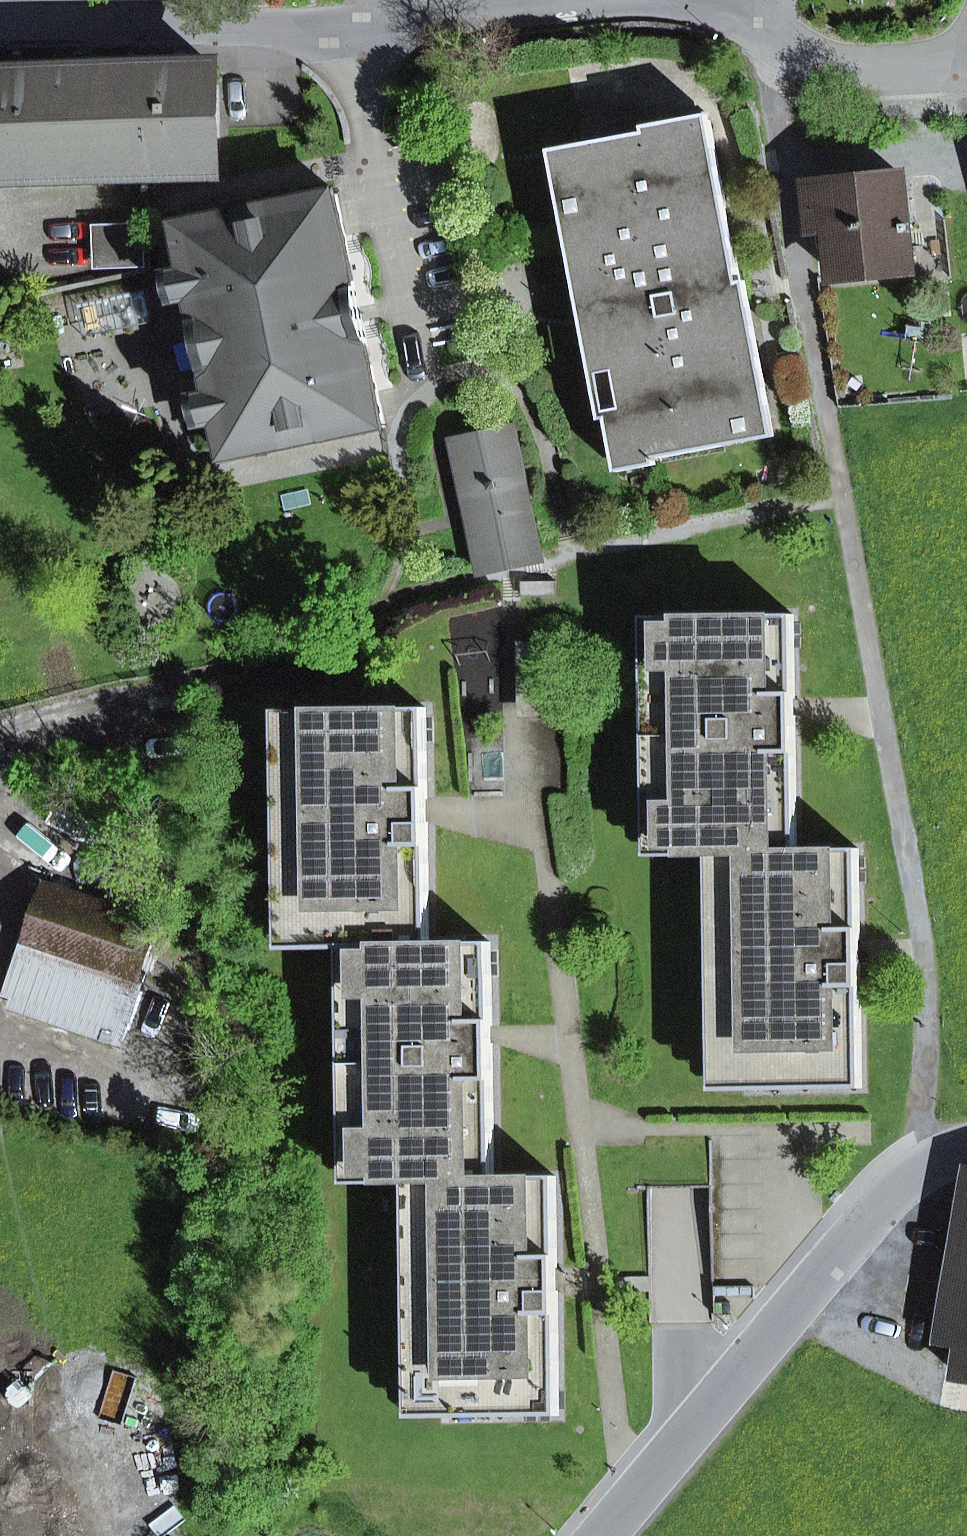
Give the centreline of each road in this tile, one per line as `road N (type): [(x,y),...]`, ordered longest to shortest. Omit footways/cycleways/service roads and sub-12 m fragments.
road 1 (residential): [(0,27),(358,29),(619,0)]
road 2 (residential): [(601,1535),(861,1217),(891,1186),(966,1145)]
road 3 (residential): [(966,75),(851,71),(816,61),(730,0)]

